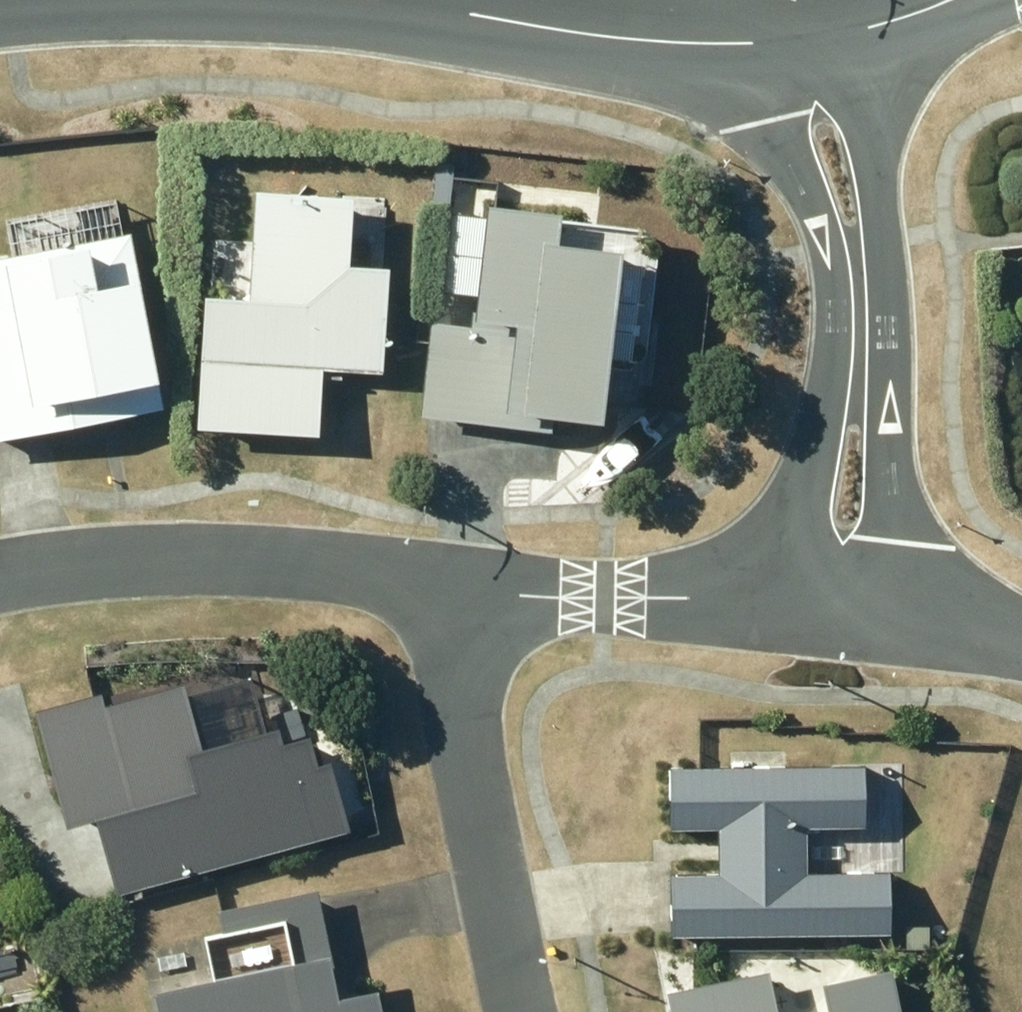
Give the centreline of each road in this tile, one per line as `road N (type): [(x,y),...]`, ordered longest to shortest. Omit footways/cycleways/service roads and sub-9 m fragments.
road 1 (residential): [(834,606),(862,347),(859,272),(837,168),(791,40)]
road 2 (residential): [(525,1011),(436,578)]
road 3 (residential): [(0,576),(212,559),(436,578)]
road 4 (residential): [(436,578),(606,598),(834,606)]
road 5 (tertiary): [(398,0),(648,41),(791,40)]
road 6 (residential): [(1021,638),(834,606)]
road 7 (tertiary): [(791,40),(945,0)]

